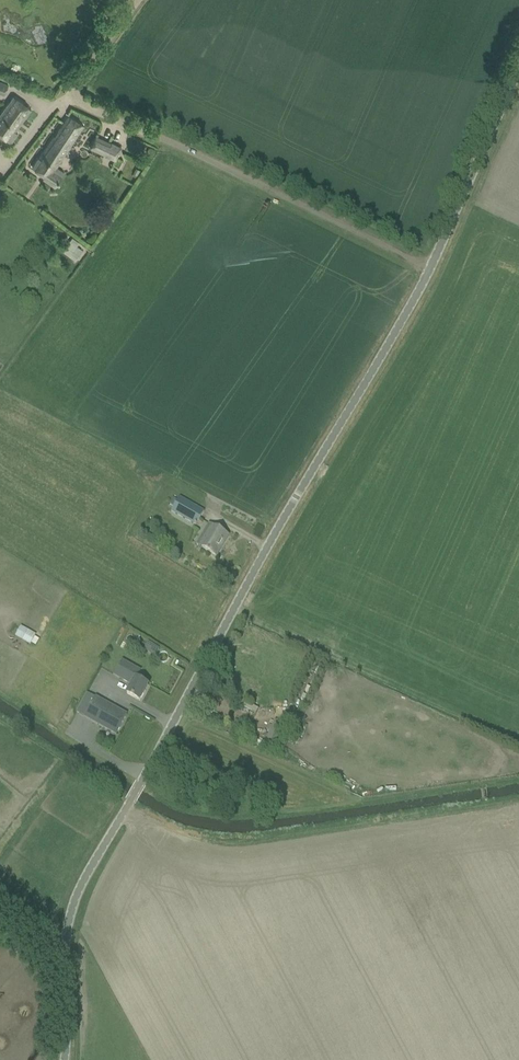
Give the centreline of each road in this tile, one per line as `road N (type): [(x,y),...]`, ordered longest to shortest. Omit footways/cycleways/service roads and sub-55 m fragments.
road 1 (unclassified): [(61,1059),(70,911),(82,883),(431,271),(518,58)]
road 2 (track): [(431,271),(73,98),(142,0)]

